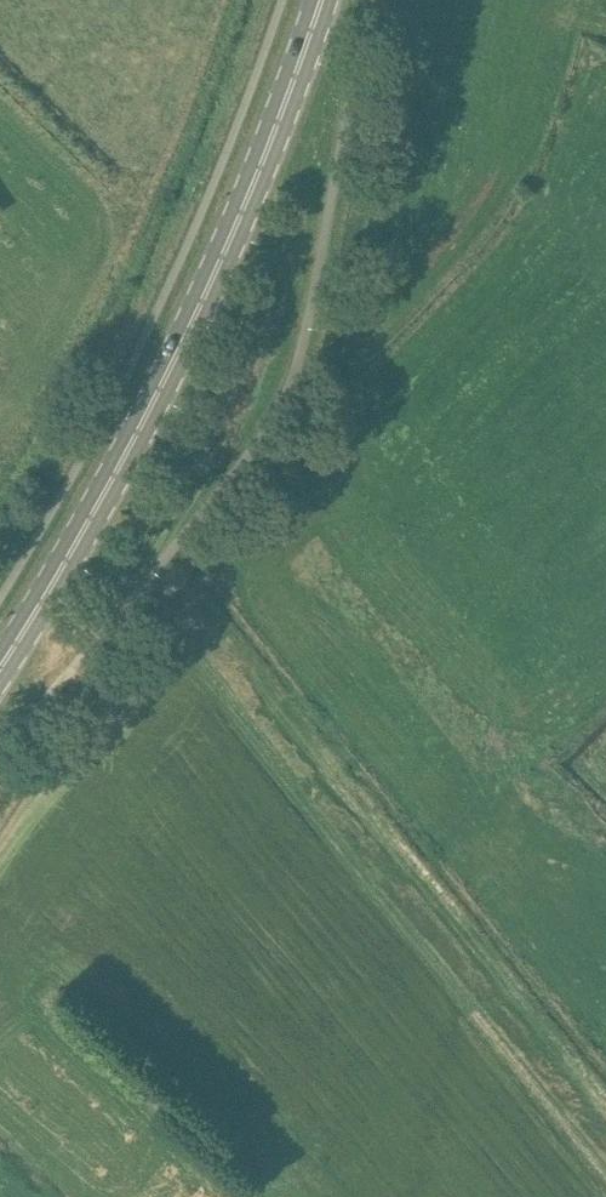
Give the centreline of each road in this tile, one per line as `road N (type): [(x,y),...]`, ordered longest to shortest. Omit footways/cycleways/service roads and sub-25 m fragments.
road 1 (primary): [(0,670),(143,422),(212,282),(321,0)]

